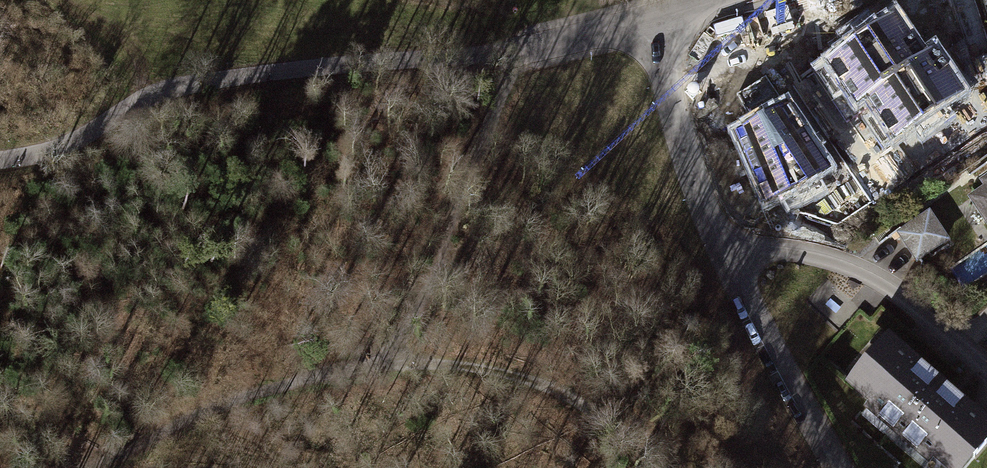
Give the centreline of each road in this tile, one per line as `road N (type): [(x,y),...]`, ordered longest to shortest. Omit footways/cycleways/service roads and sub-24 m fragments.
road 1 (unclassified): [(0,163),(60,147),(168,86),(518,52),(646,27)]
road 2 (track): [(87,467),(267,383),(386,362),(428,292),(518,52)]
road 3 (residential): [(711,243),(816,259),(893,291),(986,379)]
road 4 (track): [(386,362),(487,367),(617,429),(649,467)]
road 5 (unclassified): [(711,243),(837,467)]
road 6 (unclassified): [(646,27),(711,243)]

